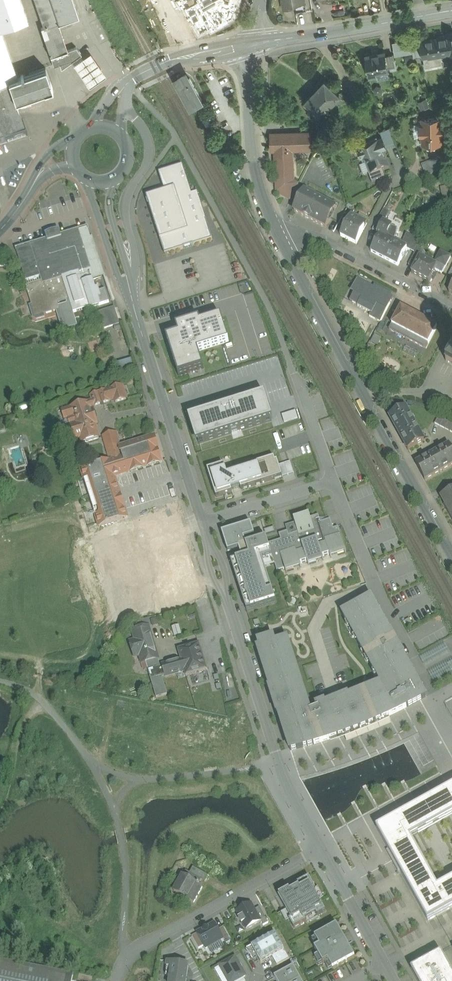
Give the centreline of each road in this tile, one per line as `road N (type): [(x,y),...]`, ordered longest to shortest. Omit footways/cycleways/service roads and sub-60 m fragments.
road 1 (residential): [(321,851),(279,764),(133,310)]
road 2 (residential): [(277,226),(451,553)]
road 3 (residential): [(123,960),(321,851)]
road 4 (tertiary): [(451,11),(253,45)]
road 5 (residential): [(451,305),(306,232),(277,226)]
road 6 (residential): [(134,286),(125,206),(150,153),(126,107)]
road 7 (residential): [(253,45),(254,157),(277,226)]
road 8 (residential): [(87,178),(133,310)]
road 9 (tertiary): [(253,45),(176,57),(126,85)]
road 10 (residential): [(385,963),(321,851)]

